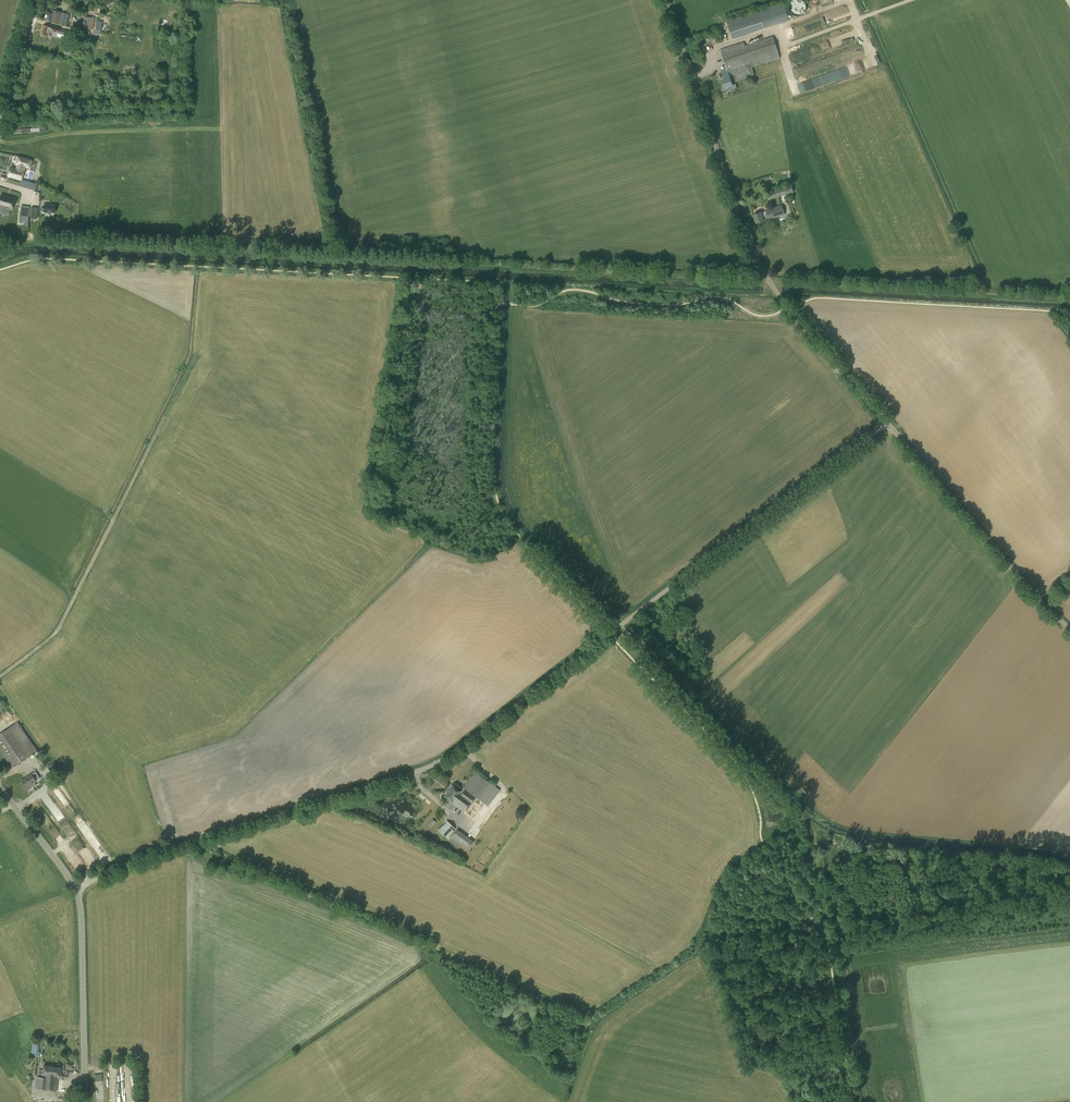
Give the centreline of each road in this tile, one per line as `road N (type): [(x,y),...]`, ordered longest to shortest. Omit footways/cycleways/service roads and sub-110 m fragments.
road 1 (track): [(0,239),(1069,298)]
road 2 (unclassified): [(75,889),(170,847),(455,753),(886,422)]
road 3 (track): [(858,1101),(818,833),(613,632)]
road 4 (unclassified): [(886,422),(789,307),(751,242),(668,0)]
road 5 (unclassified): [(1069,624),(886,422)]
road 6 (tertiary): [(84,1101),(75,889)]
road 7 (tertiary): [(0,129),(36,0)]
road 8 (tertiary): [(75,889),(0,789)]

